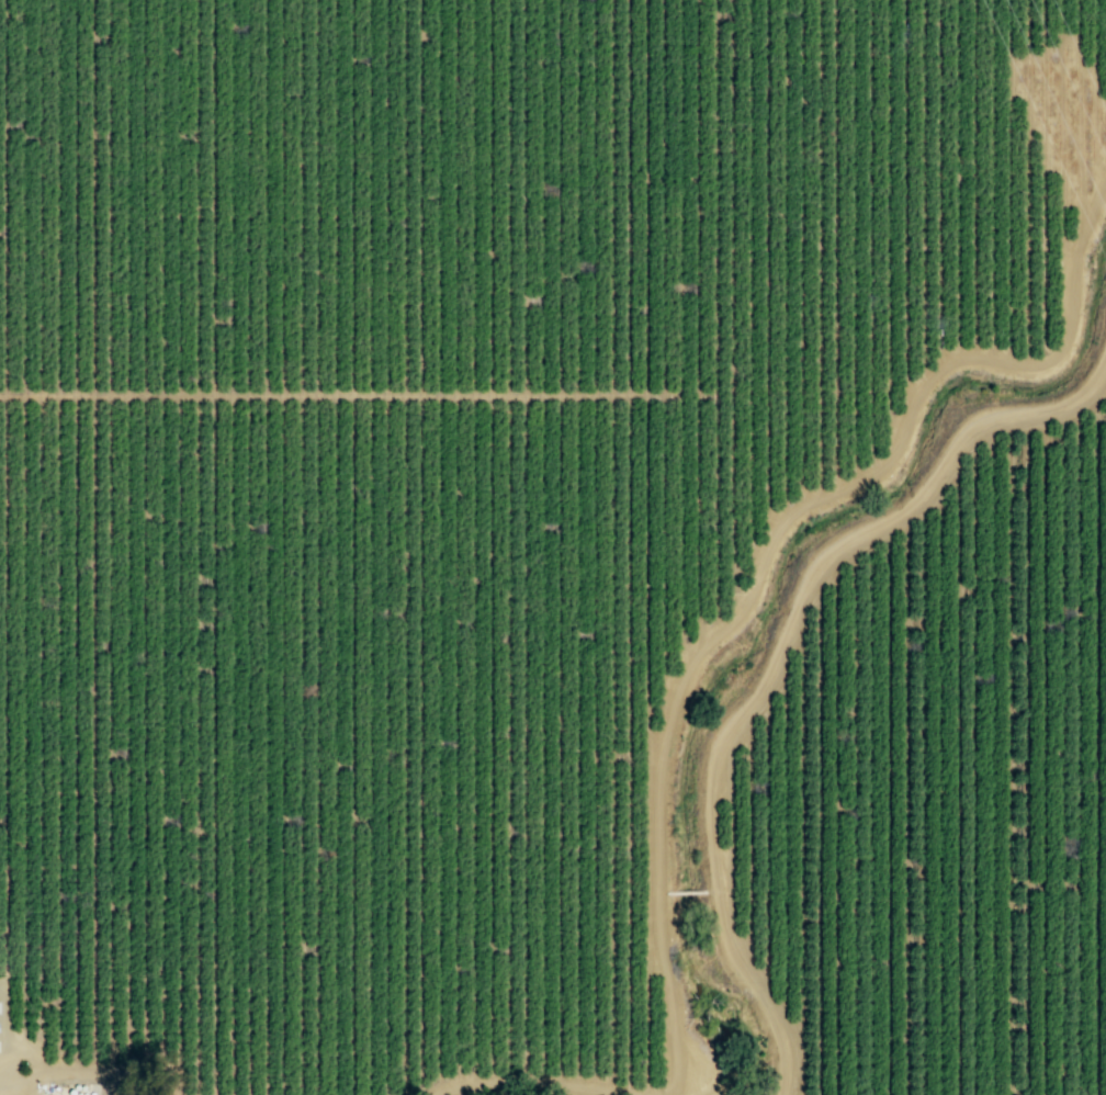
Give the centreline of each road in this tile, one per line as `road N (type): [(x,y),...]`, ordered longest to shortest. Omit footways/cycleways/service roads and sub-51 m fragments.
road 1 (track): [(0,395),(676,395)]

